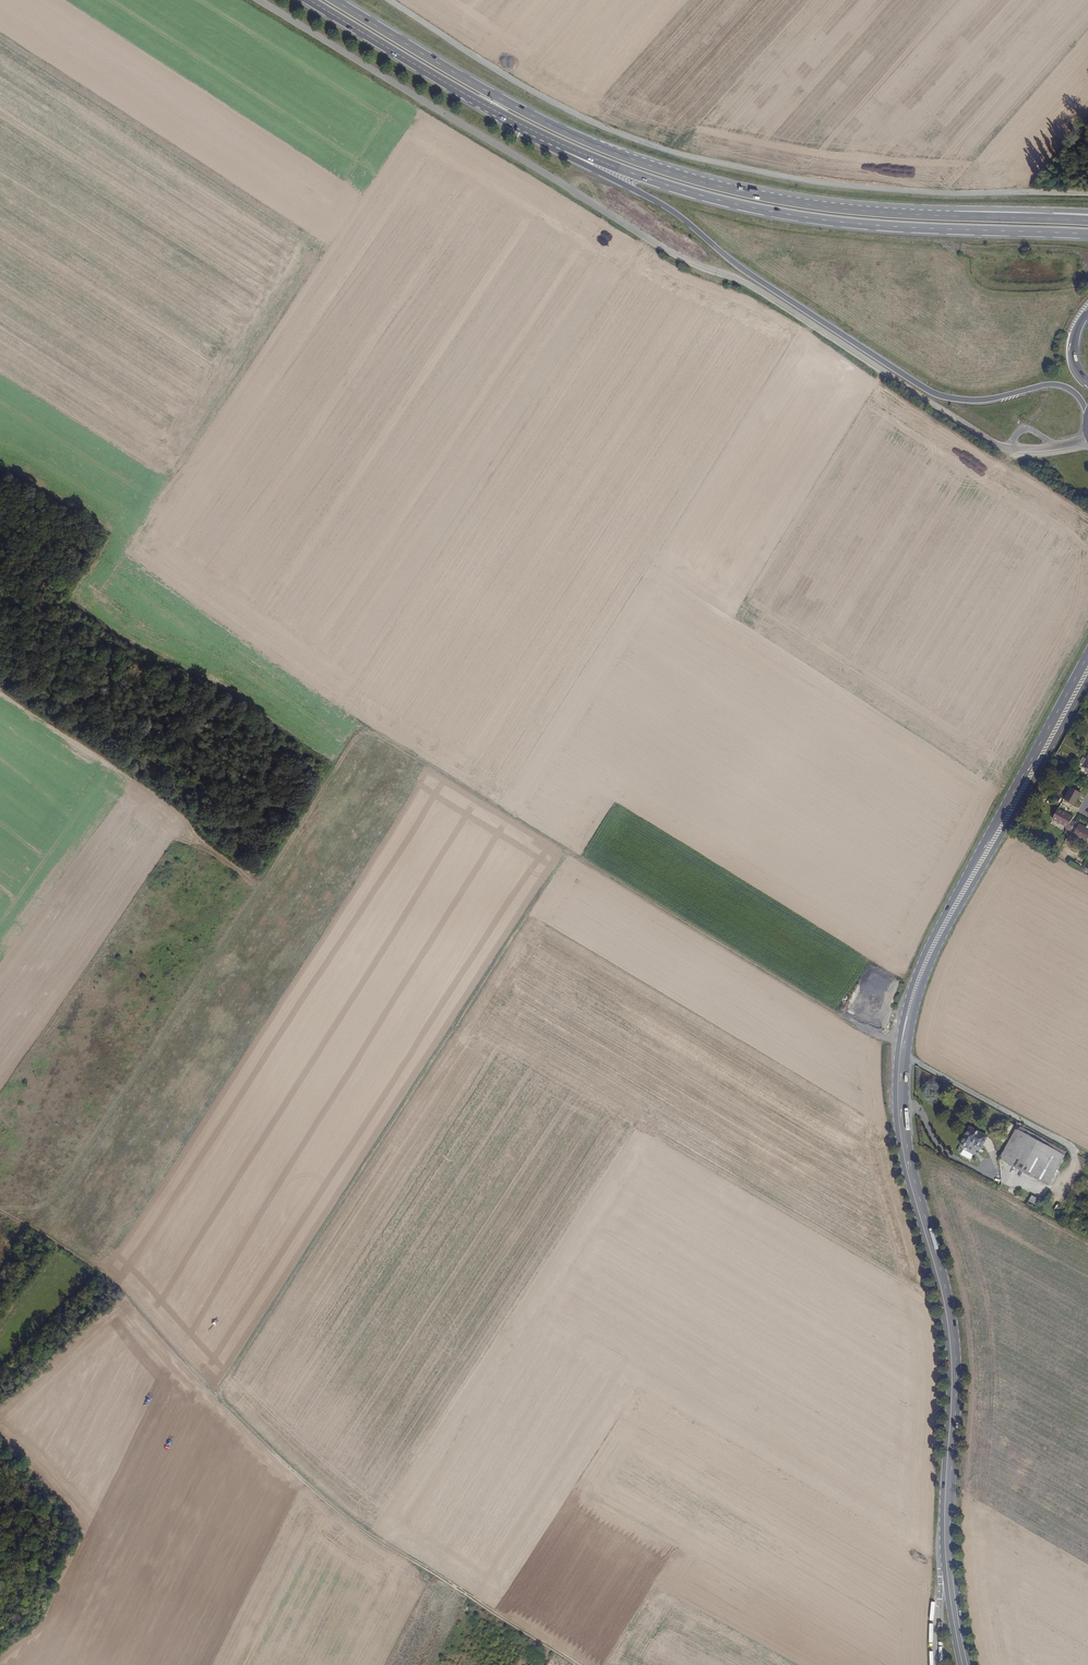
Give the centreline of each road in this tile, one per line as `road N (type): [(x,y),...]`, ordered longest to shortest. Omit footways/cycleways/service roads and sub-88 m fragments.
road 1 (track): [(903,1045),(879,1040),(344,717),(104,557)]
road 2 (unclassified): [(259,0),(681,259),(763,294),(1014,451)]
road 3 (track): [(577,1664),(338,1509),(217,1395),(120,1287),(0,1211)]
road 4 (trunk): [(950,214),(805,203),(600,147),(502,99),(335,0)]
road 5 (track): [(217,1395),(569,850)]
road 6 (trunk): [(557,146),(670,209),(745,271),(930,392),(979,401),(1059,385),(1079,397),(1087,417)]
road 7 (track): [(373,731),(348,747),(205,976),(32,1229)]
road 8 (trunk): [(557,146),(778,213),(1087,234)]
road 9 (primary): [(947,1510),(952,1339),(905,1147),(904,1040)]
road 10 (primary): [(1087,655),(926,951),(904,1040)]
road 11 (primary): [(904,1040),(942,939),(1087,680)]
road 12 (trunk): [(309,0),(557,146)]
road 13 (unclassified): [(947,1510),(936,1664)]
road 14 (trunk): [(1087,220),(950,214)]
road 15 (trunk): [(1087,212),(950,214)]

